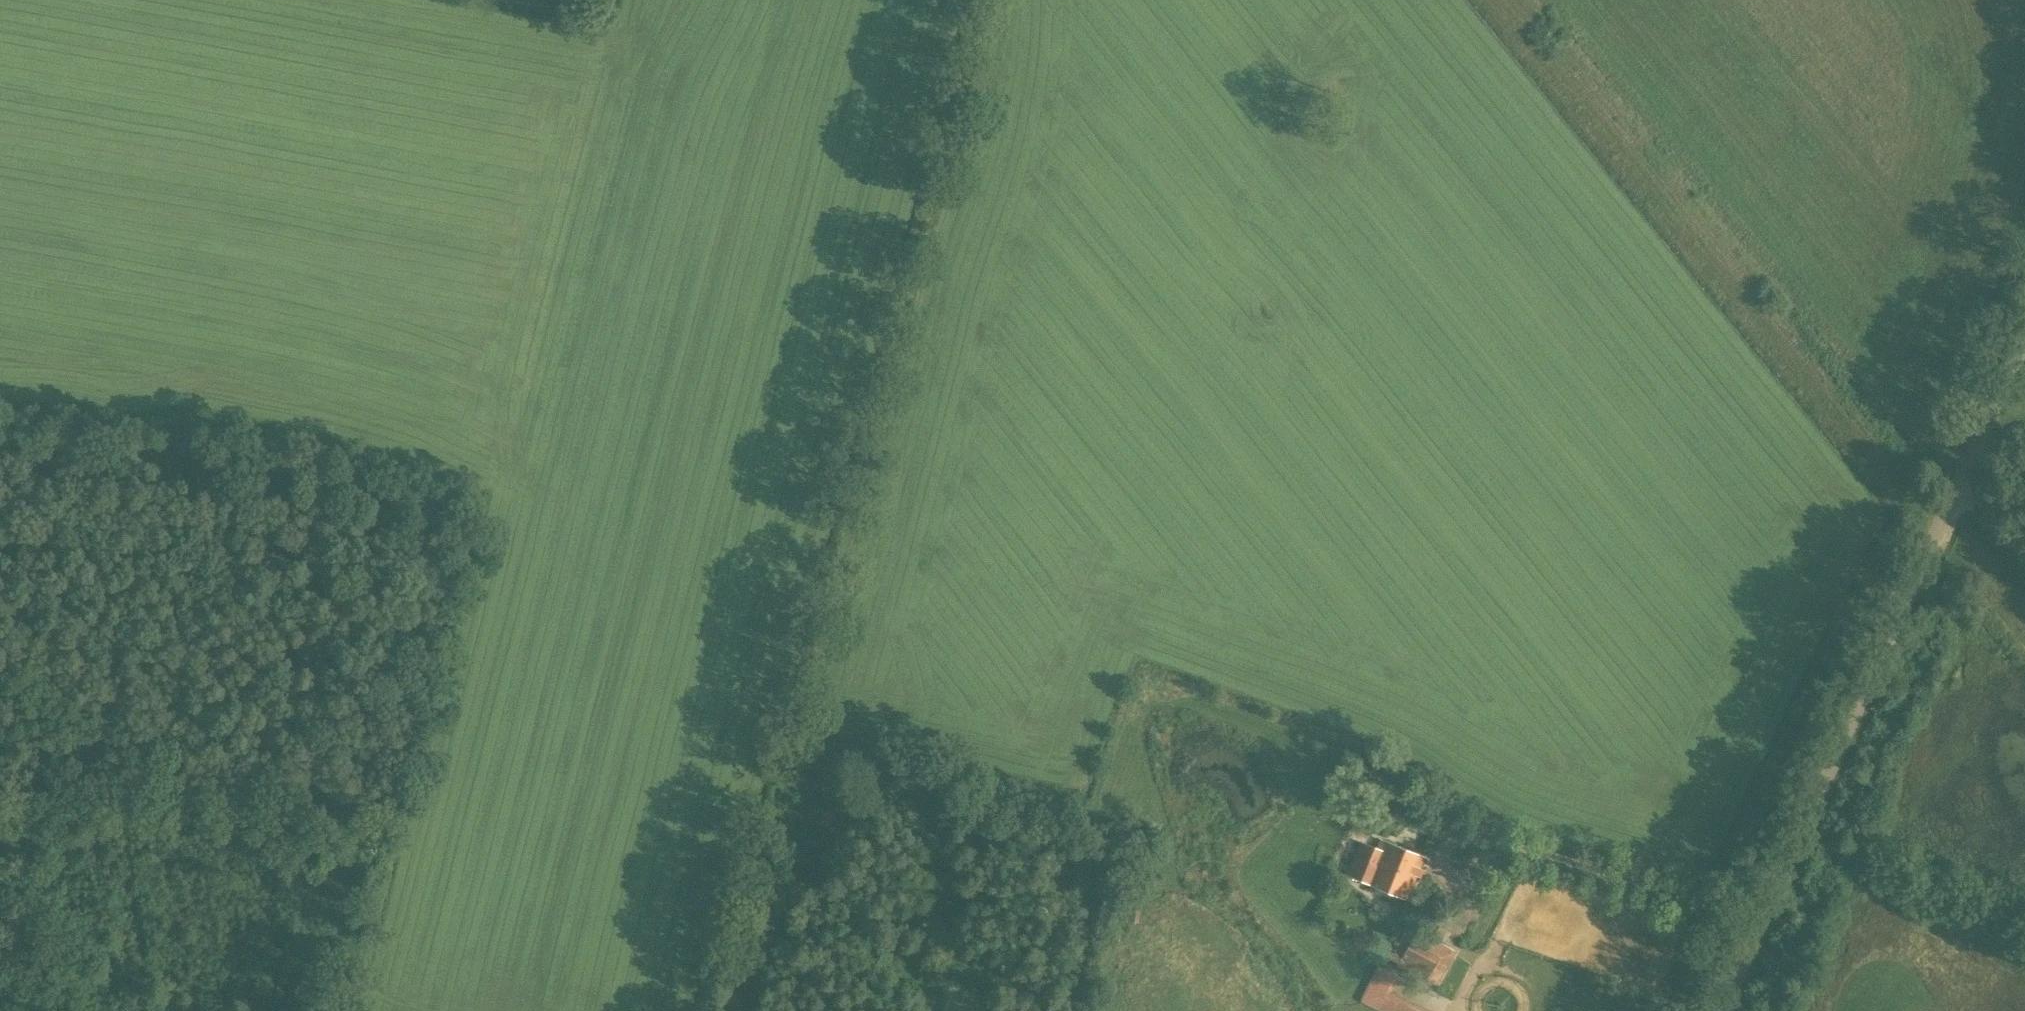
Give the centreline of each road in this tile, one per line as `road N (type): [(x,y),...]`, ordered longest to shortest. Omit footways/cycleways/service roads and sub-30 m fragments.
road 1 (unclassified): [(1721,1010),(2024,332)]

